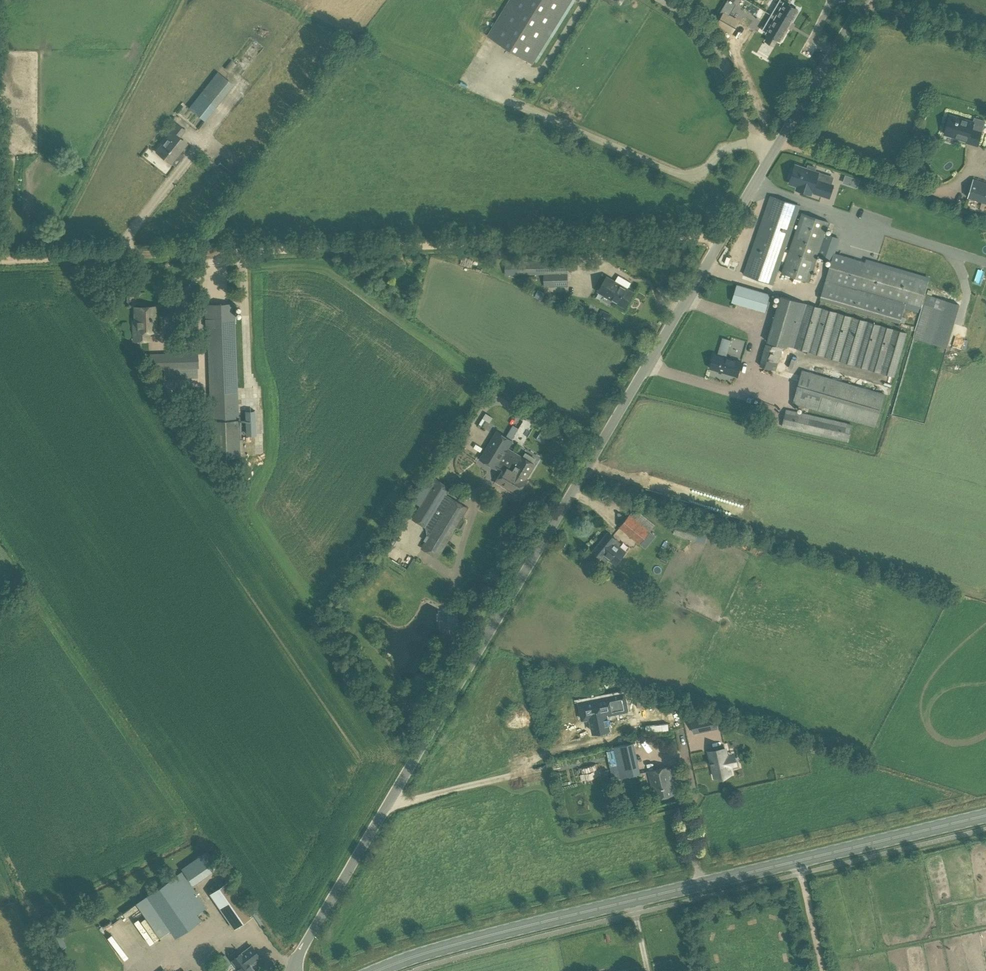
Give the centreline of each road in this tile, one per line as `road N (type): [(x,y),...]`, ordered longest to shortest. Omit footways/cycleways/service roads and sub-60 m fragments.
road 1 (unclassified): [(295,970),(866,0)]
road 2 (track): [(0,262),(720,240)]
road 3 (primary): [(377,970),(470,940),(985,815)]
road 4 (track): [(985,35),(866,0)]

